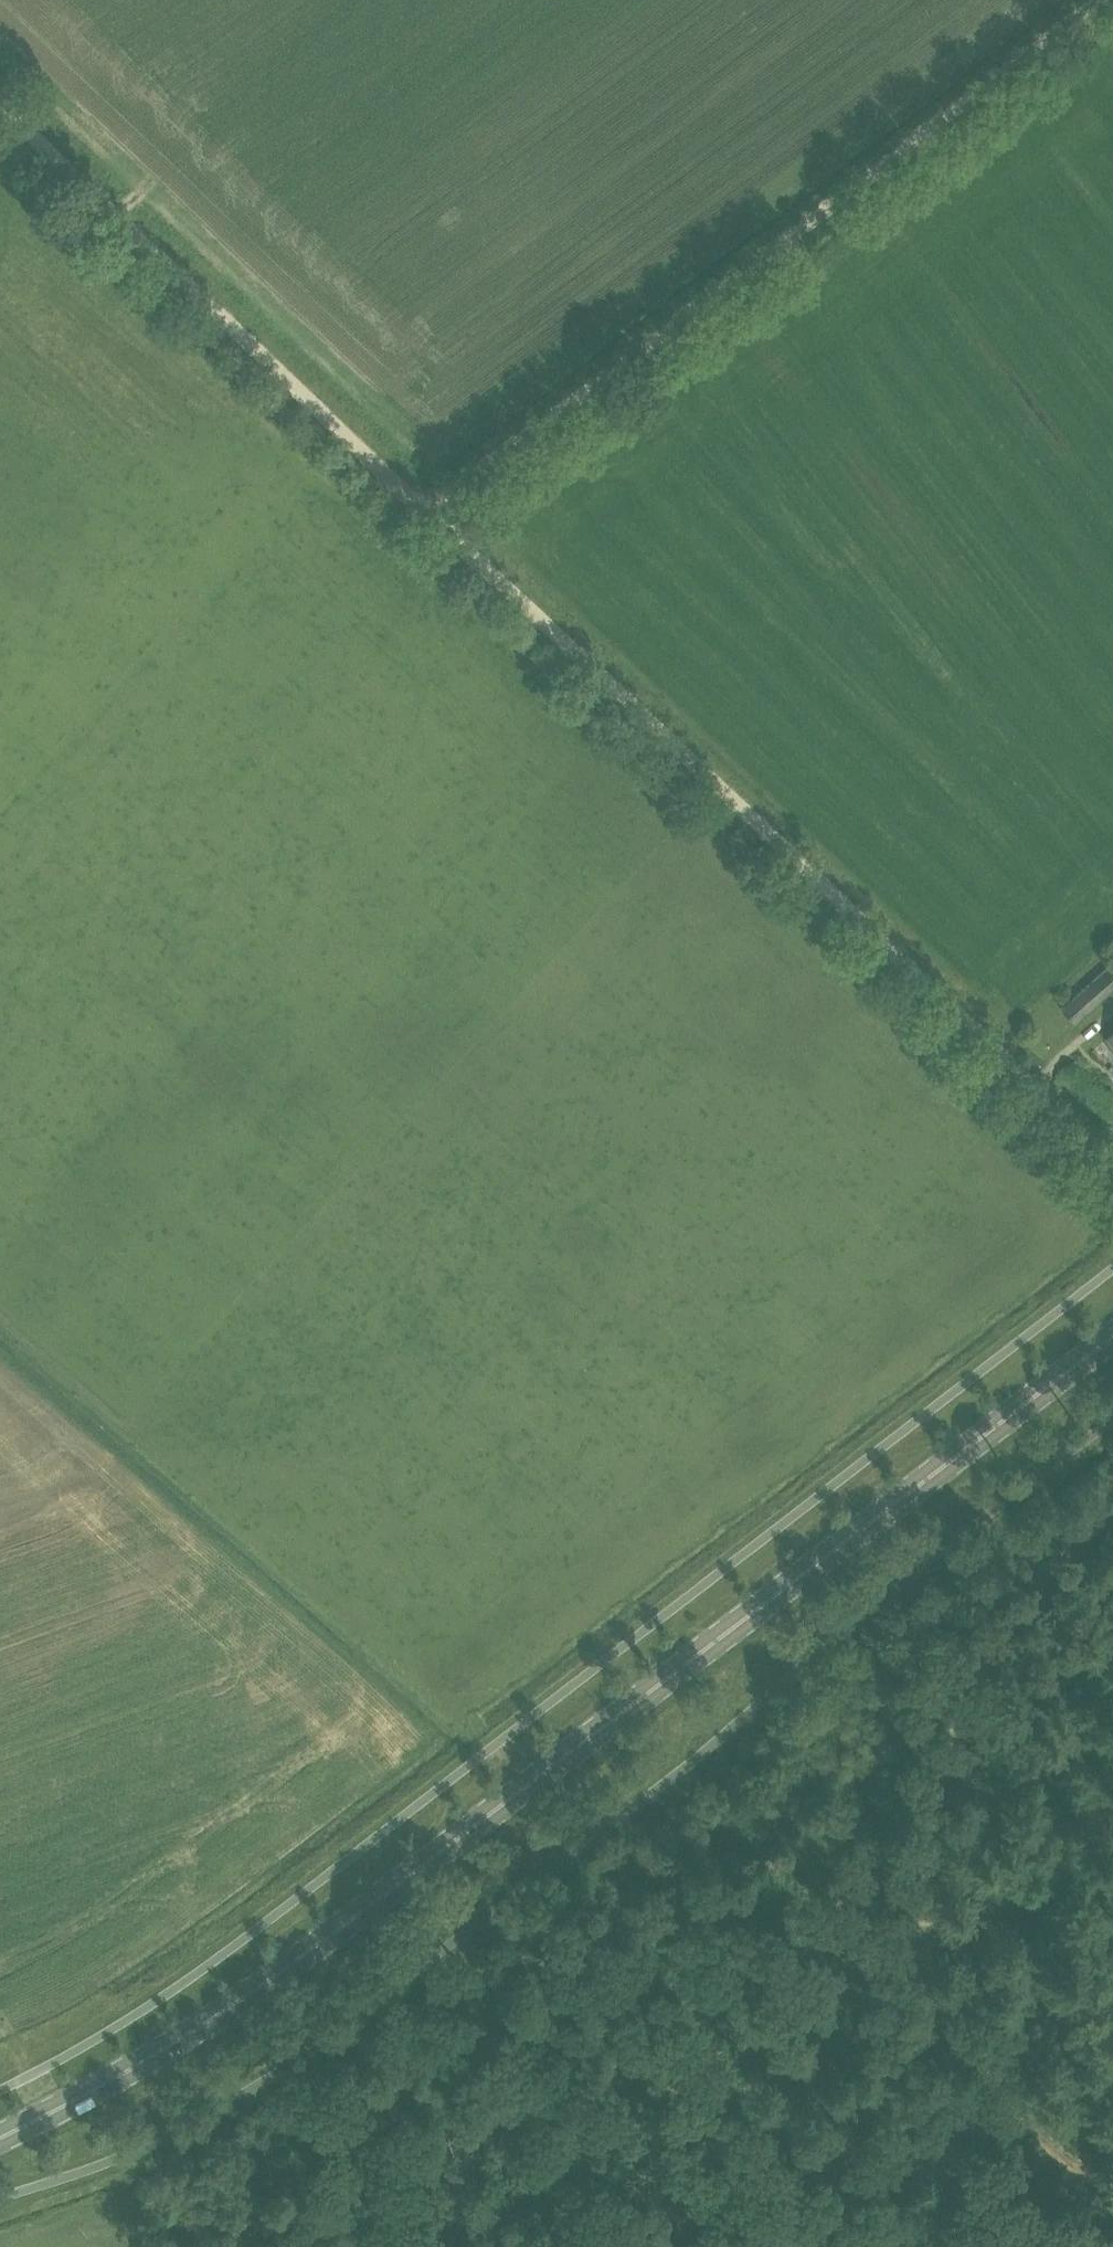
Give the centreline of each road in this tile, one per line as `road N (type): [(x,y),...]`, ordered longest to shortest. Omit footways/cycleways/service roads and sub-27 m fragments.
road 1 (track): [(0,103),(1112,1158)]
road 2 (secondary): [(0,2140),(112,2092),(328,1948),(1112,1336)]
road 3 (track): [(431,517),(1107,0)]

